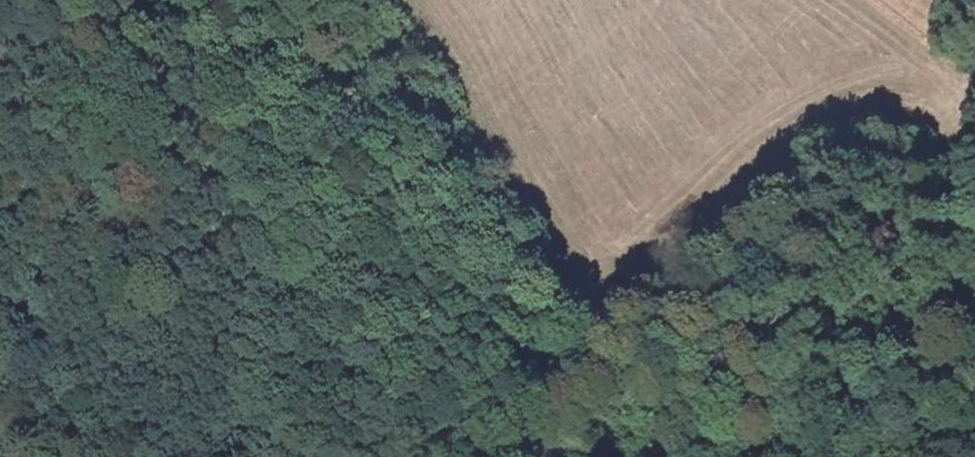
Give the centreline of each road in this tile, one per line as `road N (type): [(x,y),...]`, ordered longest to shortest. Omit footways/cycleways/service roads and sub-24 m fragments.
road 1 (track): [(974,225),(828,242),(727,294),(626,456)]

